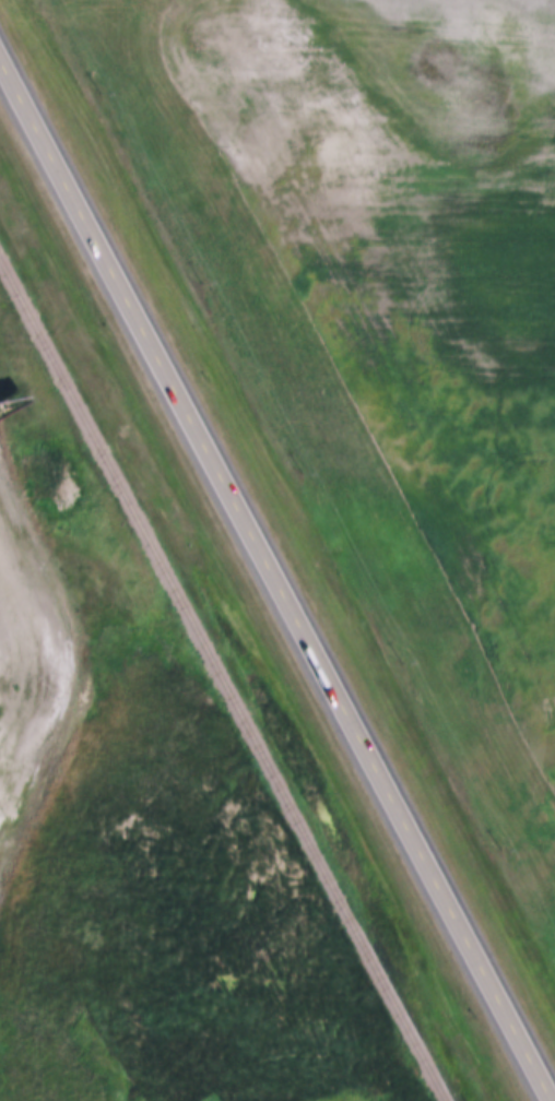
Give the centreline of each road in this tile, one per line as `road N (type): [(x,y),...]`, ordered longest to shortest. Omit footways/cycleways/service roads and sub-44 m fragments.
road 1 (primary): [(549,1100),(0,71)]

